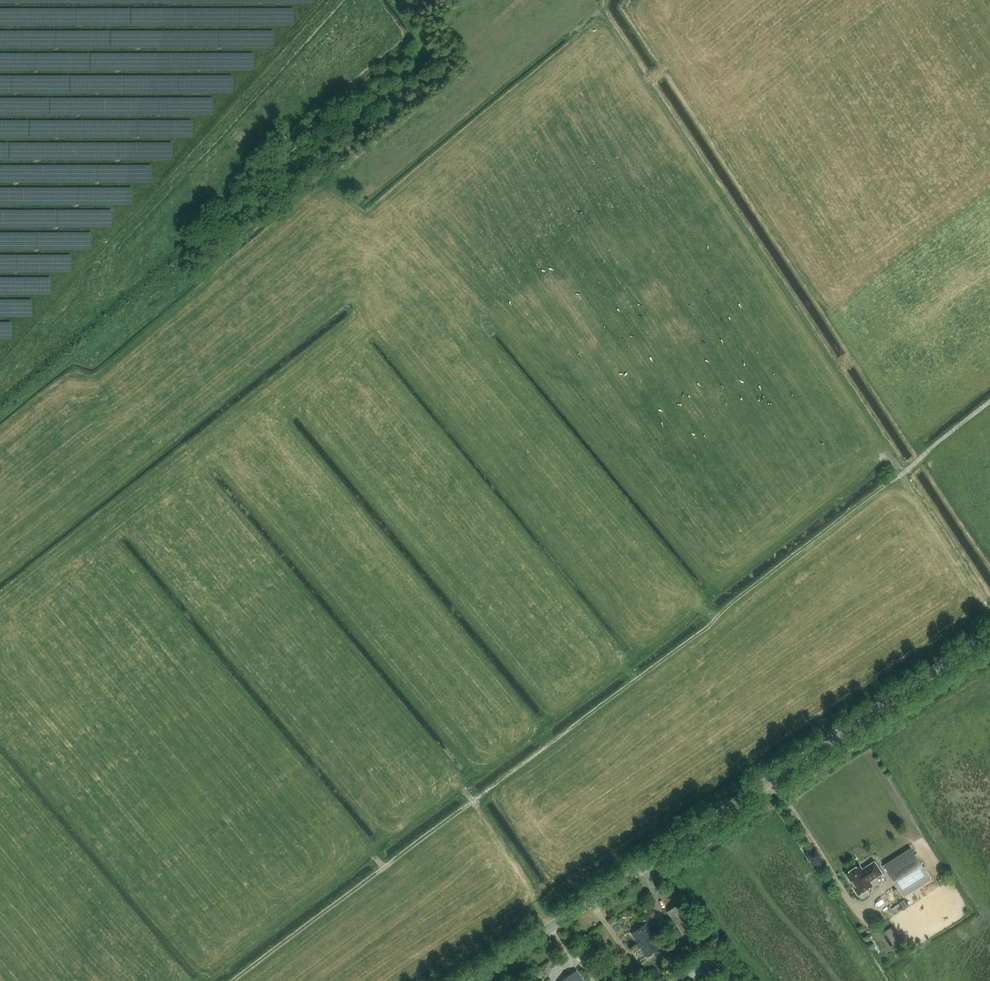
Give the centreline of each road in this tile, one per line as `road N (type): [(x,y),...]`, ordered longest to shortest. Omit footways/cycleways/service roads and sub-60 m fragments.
road 1 (unclassified): [(470,980),(989,632)]

